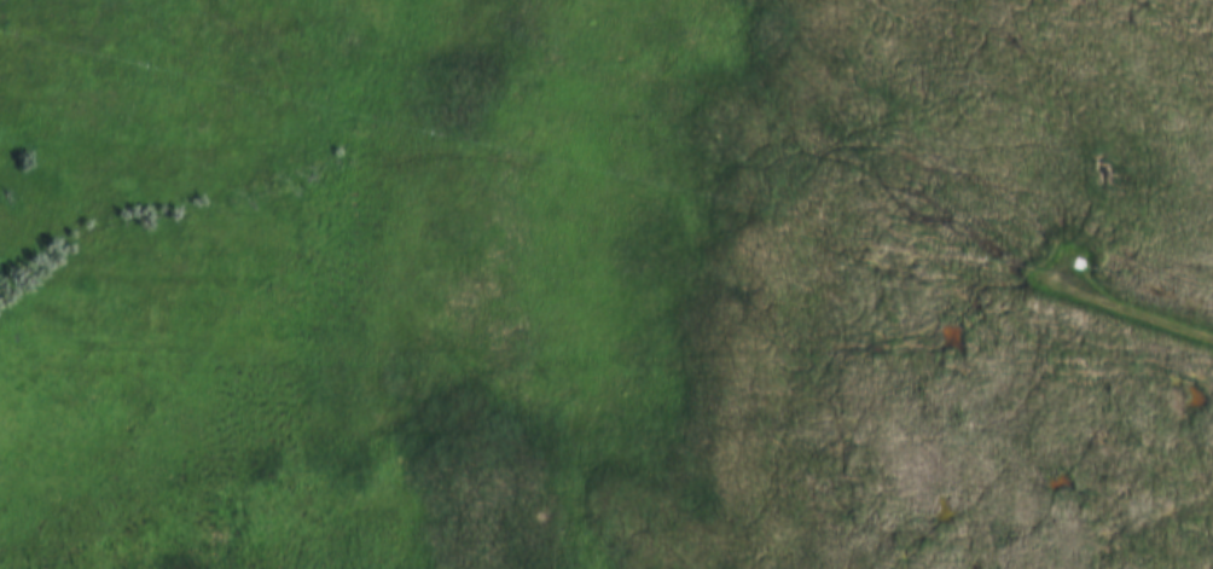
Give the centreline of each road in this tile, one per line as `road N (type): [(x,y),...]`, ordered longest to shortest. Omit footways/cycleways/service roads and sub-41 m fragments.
road 1 (track): [(1212,342),(1037,283)]

